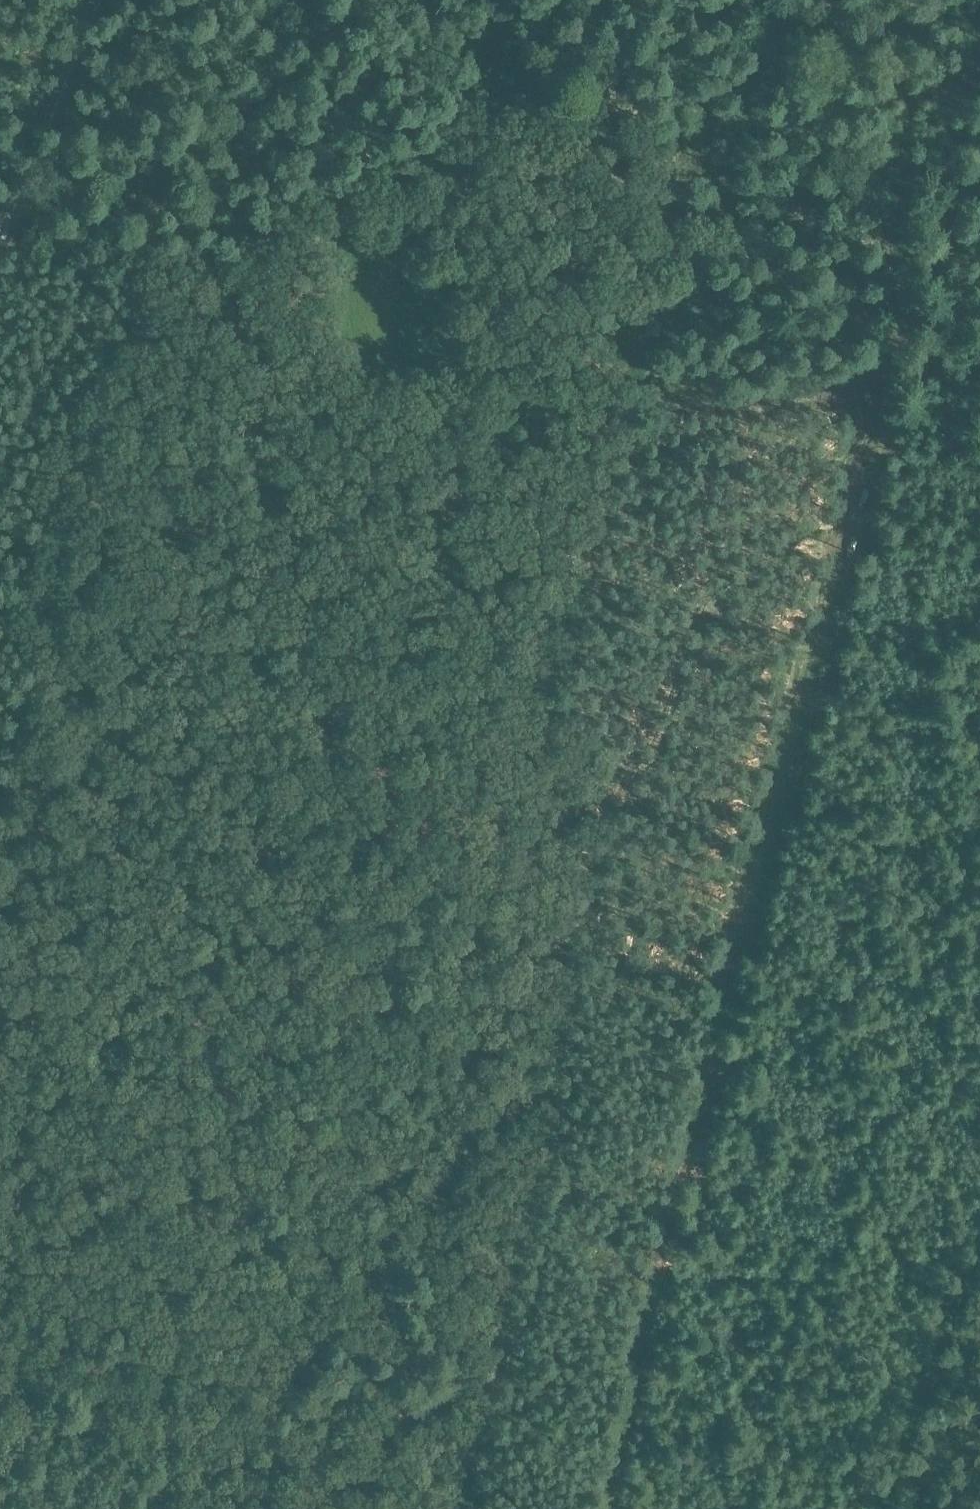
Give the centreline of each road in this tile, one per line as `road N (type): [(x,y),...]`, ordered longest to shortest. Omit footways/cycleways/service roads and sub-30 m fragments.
road 1 (track): [(0,228),(96,0)]

